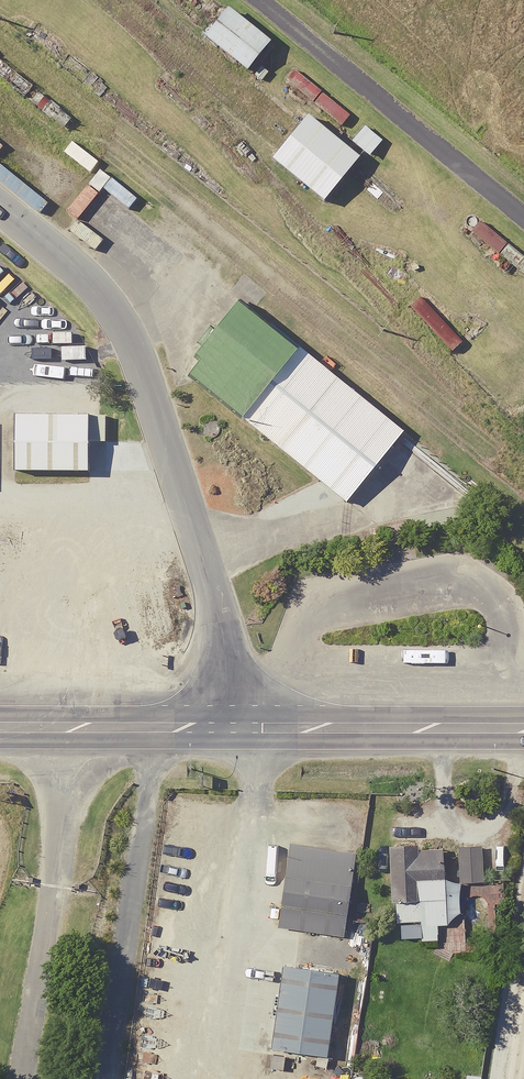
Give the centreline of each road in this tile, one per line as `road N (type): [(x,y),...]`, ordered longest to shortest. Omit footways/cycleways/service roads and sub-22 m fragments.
road 1 (unclassified): [(240,728),(219,610),(136,351),(80,276),(0,211)]
road 2 (secondary): [(240,728),(523,729)]
road 3 (secondary): [(0,727),(240,728)]

